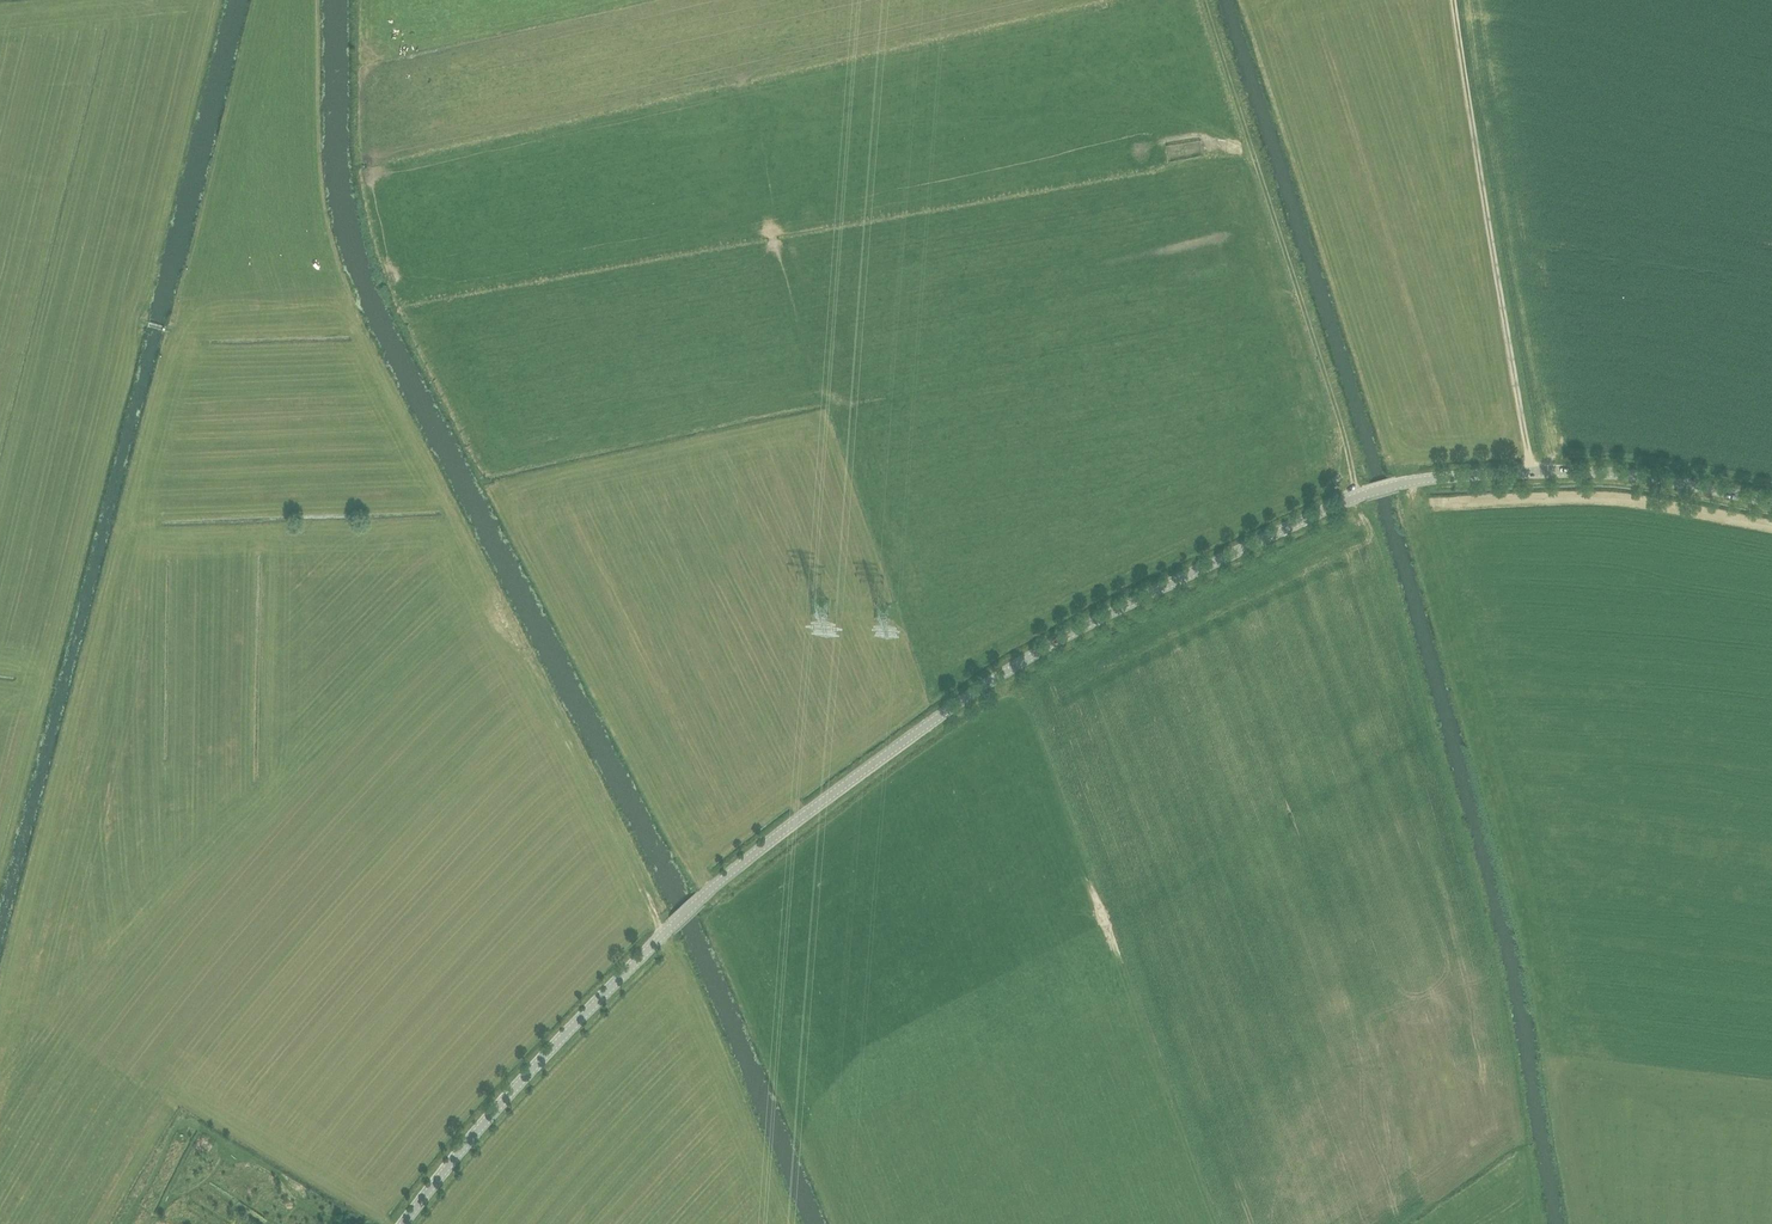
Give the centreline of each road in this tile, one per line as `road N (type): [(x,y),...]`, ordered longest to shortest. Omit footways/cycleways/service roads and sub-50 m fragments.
road 1 (tertiary): [(399,1223),(565,1030),(717,883),(1008,664),(1085,623),(1397,482),(1528,471),(1627,476),(1771,502)]
road 2 (track): [(1541,1223),(1480,902),(1388,575),(1204,0)]

